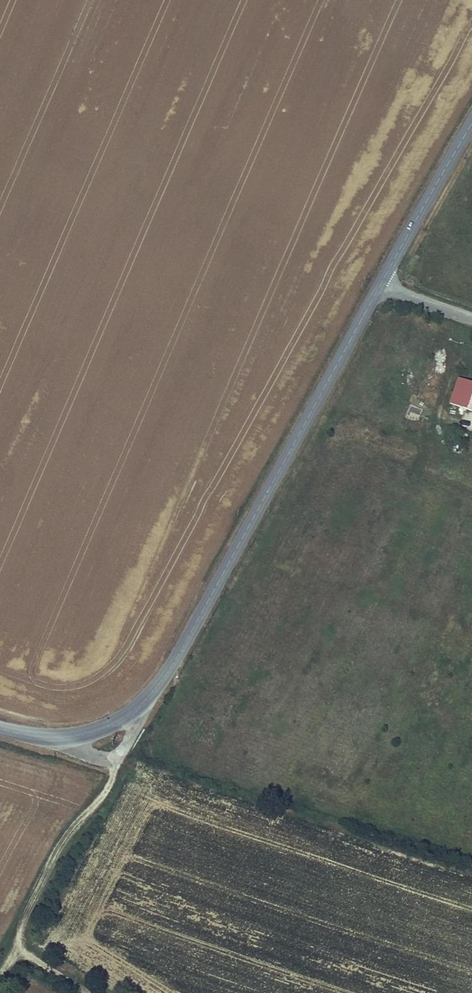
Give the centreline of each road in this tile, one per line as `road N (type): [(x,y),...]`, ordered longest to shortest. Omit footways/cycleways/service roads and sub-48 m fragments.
road 1 (tertiary): [(380,283),(162,681),(100,730),(52,738),(0,729)]
road 2 (track): [(113,760),(108,789),(40,888),(17,951)]
road 3 (tertiary): [(471,123),(380,283)]

